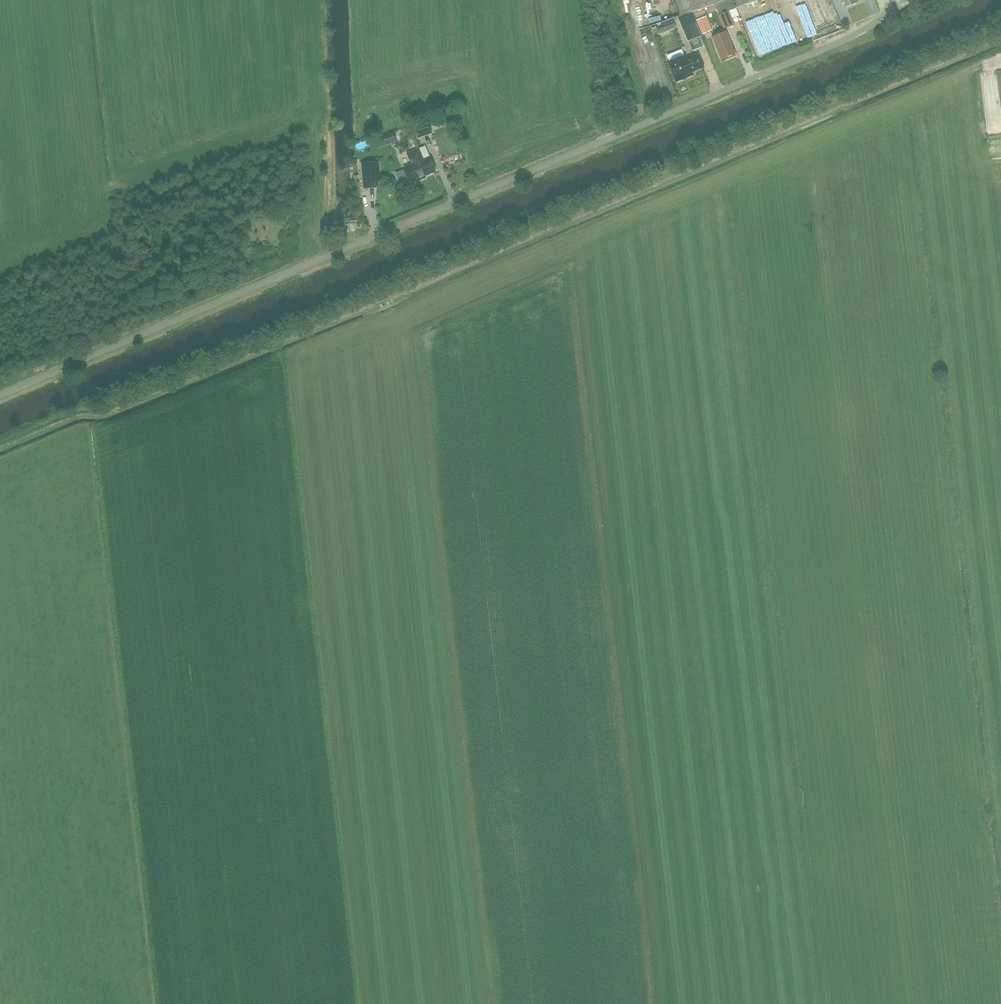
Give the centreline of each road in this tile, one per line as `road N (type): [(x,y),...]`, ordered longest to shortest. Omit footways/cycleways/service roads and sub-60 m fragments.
road 1 (unclassified): [(0,395),(851,37),(918,0)]

